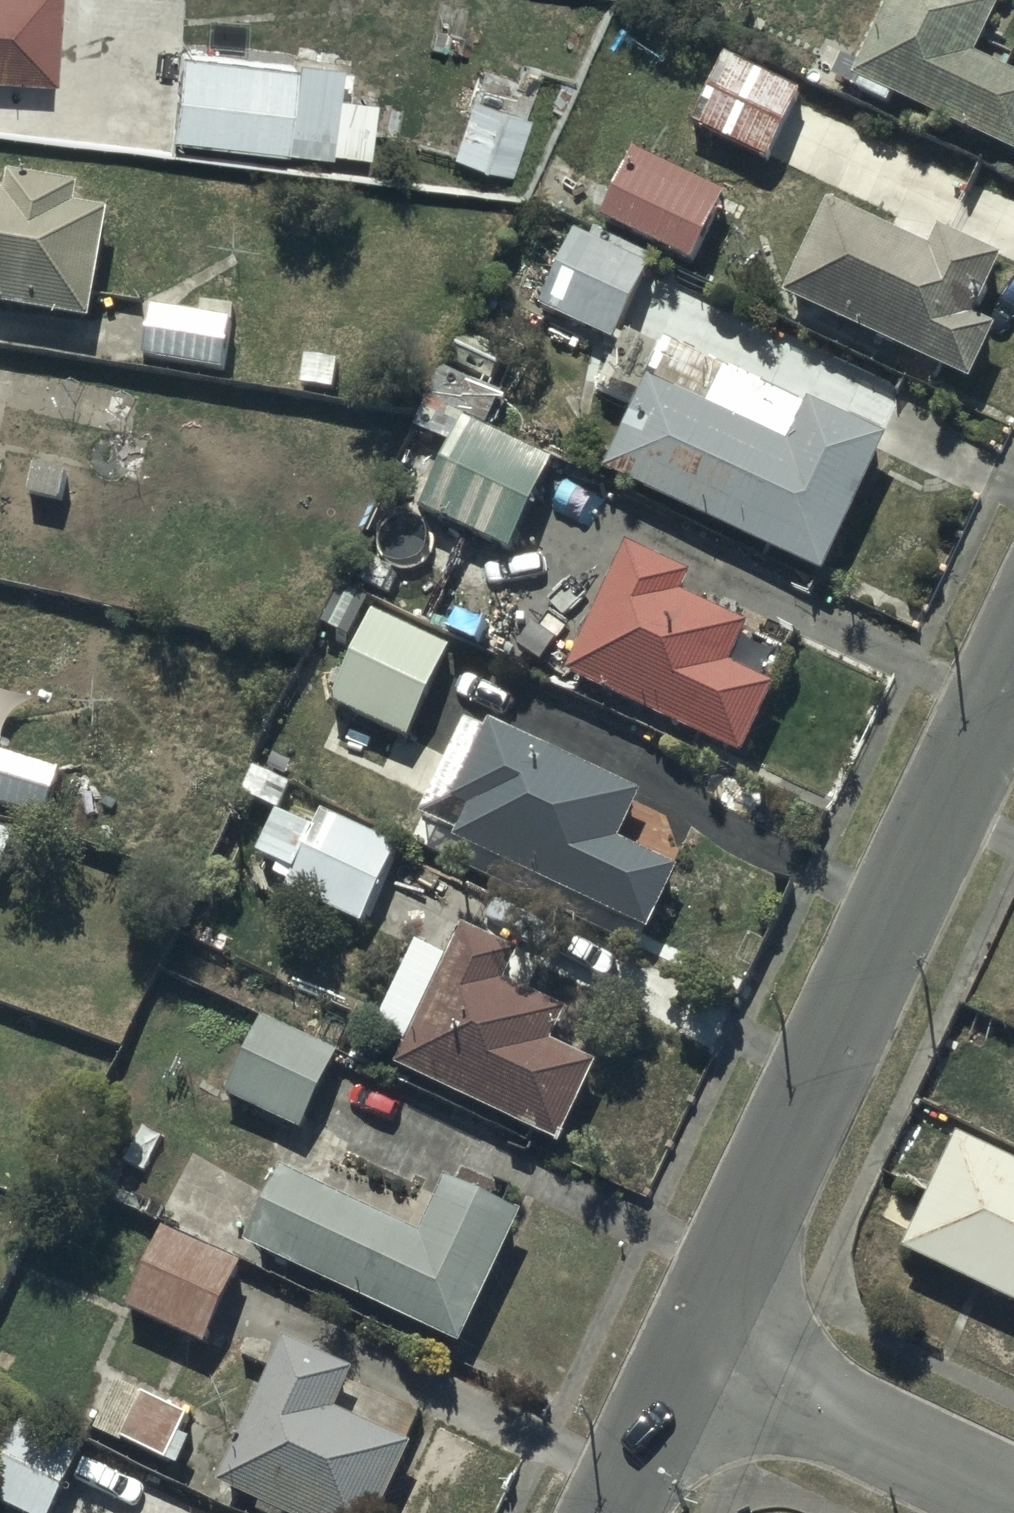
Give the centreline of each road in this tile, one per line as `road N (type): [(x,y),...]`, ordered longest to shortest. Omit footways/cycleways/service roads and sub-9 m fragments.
road 1 (residential): [(702,1354),(1013,681)]
road 2 (residential): [(702,1354),(1013,1503)]
road 3 (residential): [(618,1512),(702,1354)]

